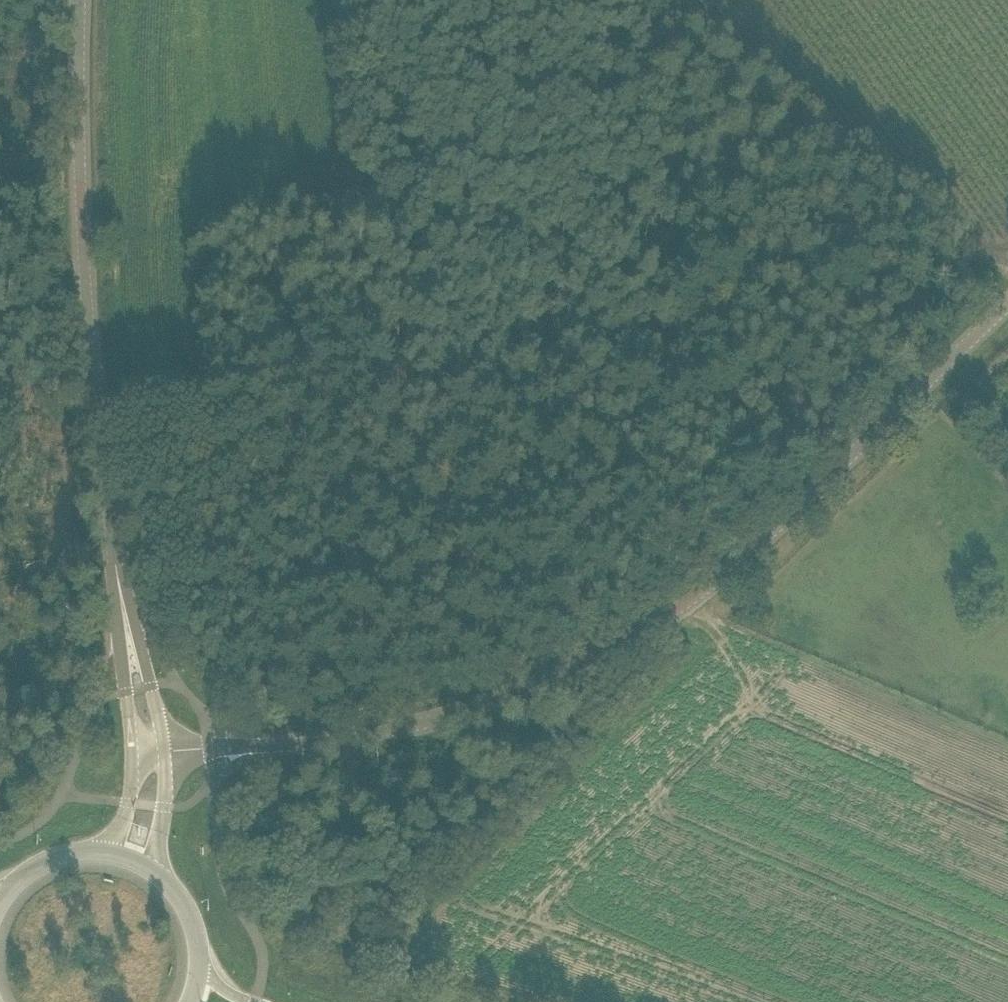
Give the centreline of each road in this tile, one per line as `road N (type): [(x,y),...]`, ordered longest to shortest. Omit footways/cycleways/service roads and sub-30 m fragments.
road 1 (unclassified): [(164,753),(396,728),(509,692),(645,635),(776,536),(1007,307)]
road 2 (tertiary): [(124,606),(90,350),(80,206),(81,0)]
road 3 (tertiary): [(164,753),(124,606)]
road 4 (tertiary): [(124,606),(133,757)]
road 5 (tertiary): [(158,878),(164,753)]

